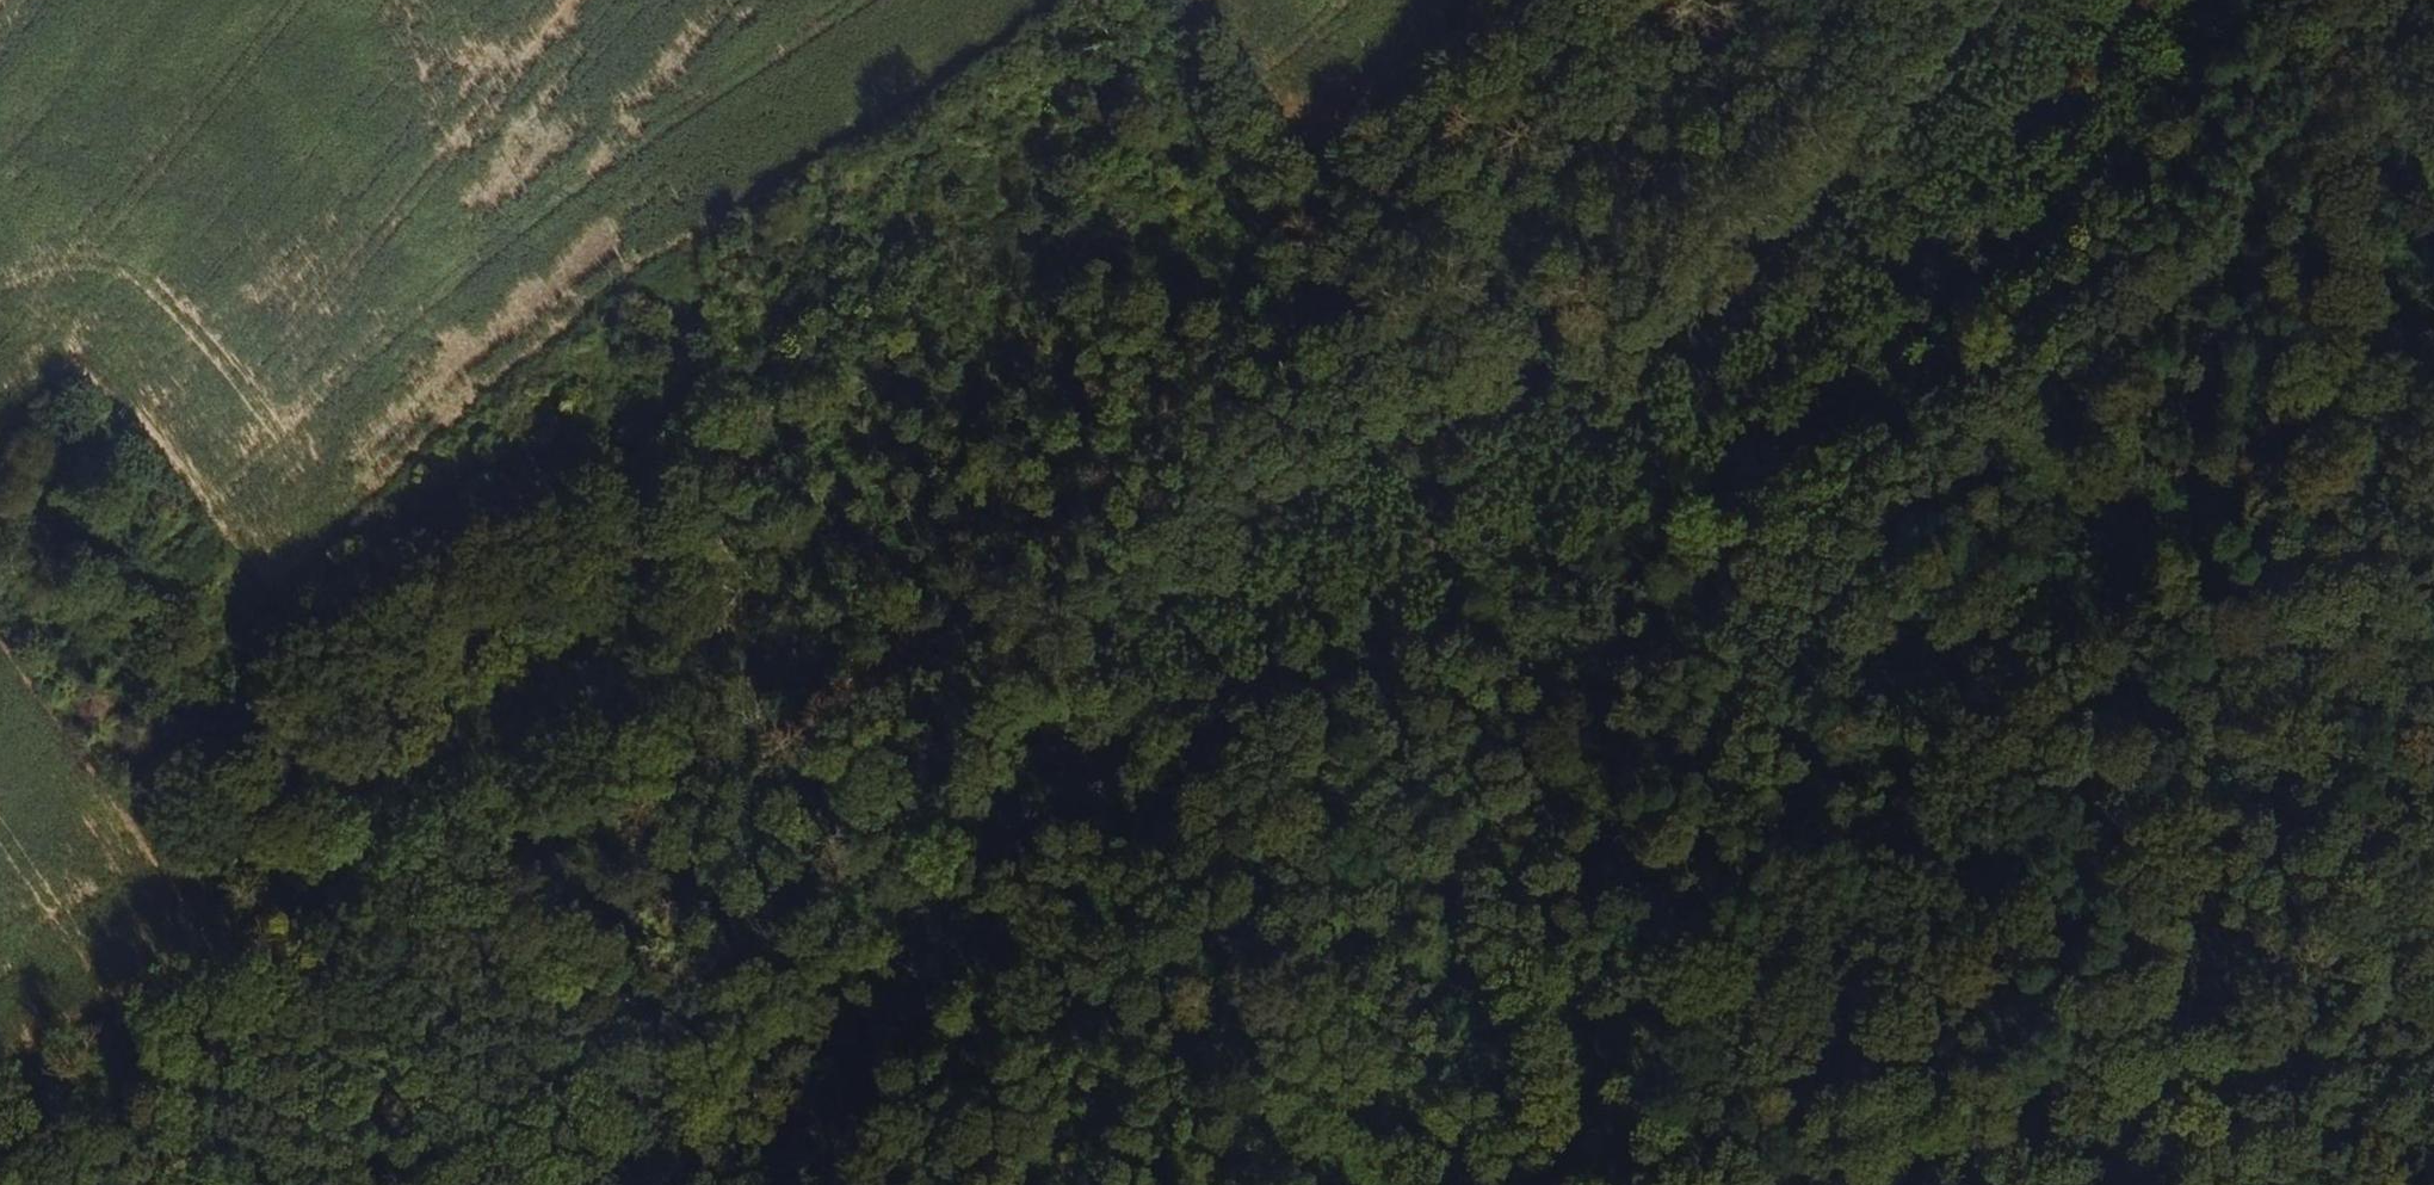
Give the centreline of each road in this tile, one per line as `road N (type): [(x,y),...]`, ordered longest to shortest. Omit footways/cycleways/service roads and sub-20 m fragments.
road 1 (track): [(2095,1184),(2433,948)]

